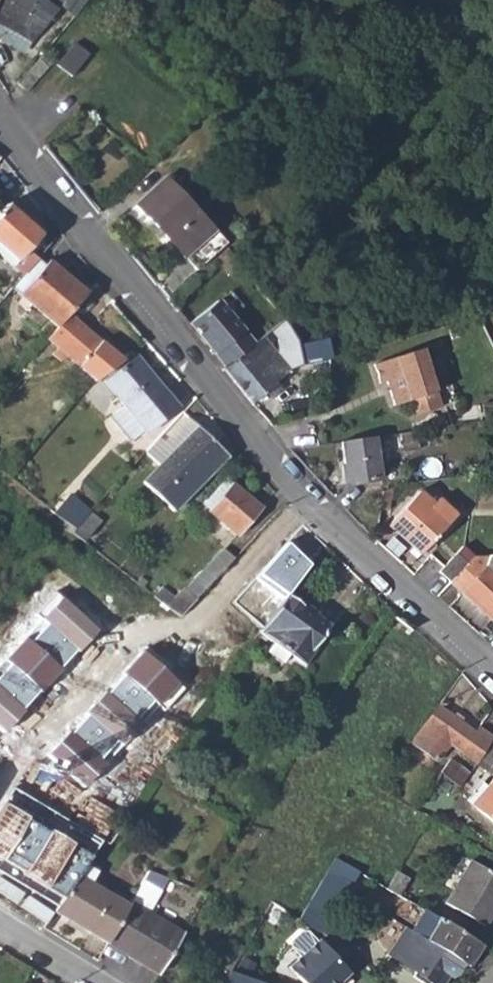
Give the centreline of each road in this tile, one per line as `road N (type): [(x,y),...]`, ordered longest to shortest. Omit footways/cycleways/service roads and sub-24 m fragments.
road 1 (residential): [(0,125),(331,533),(492,684)]

